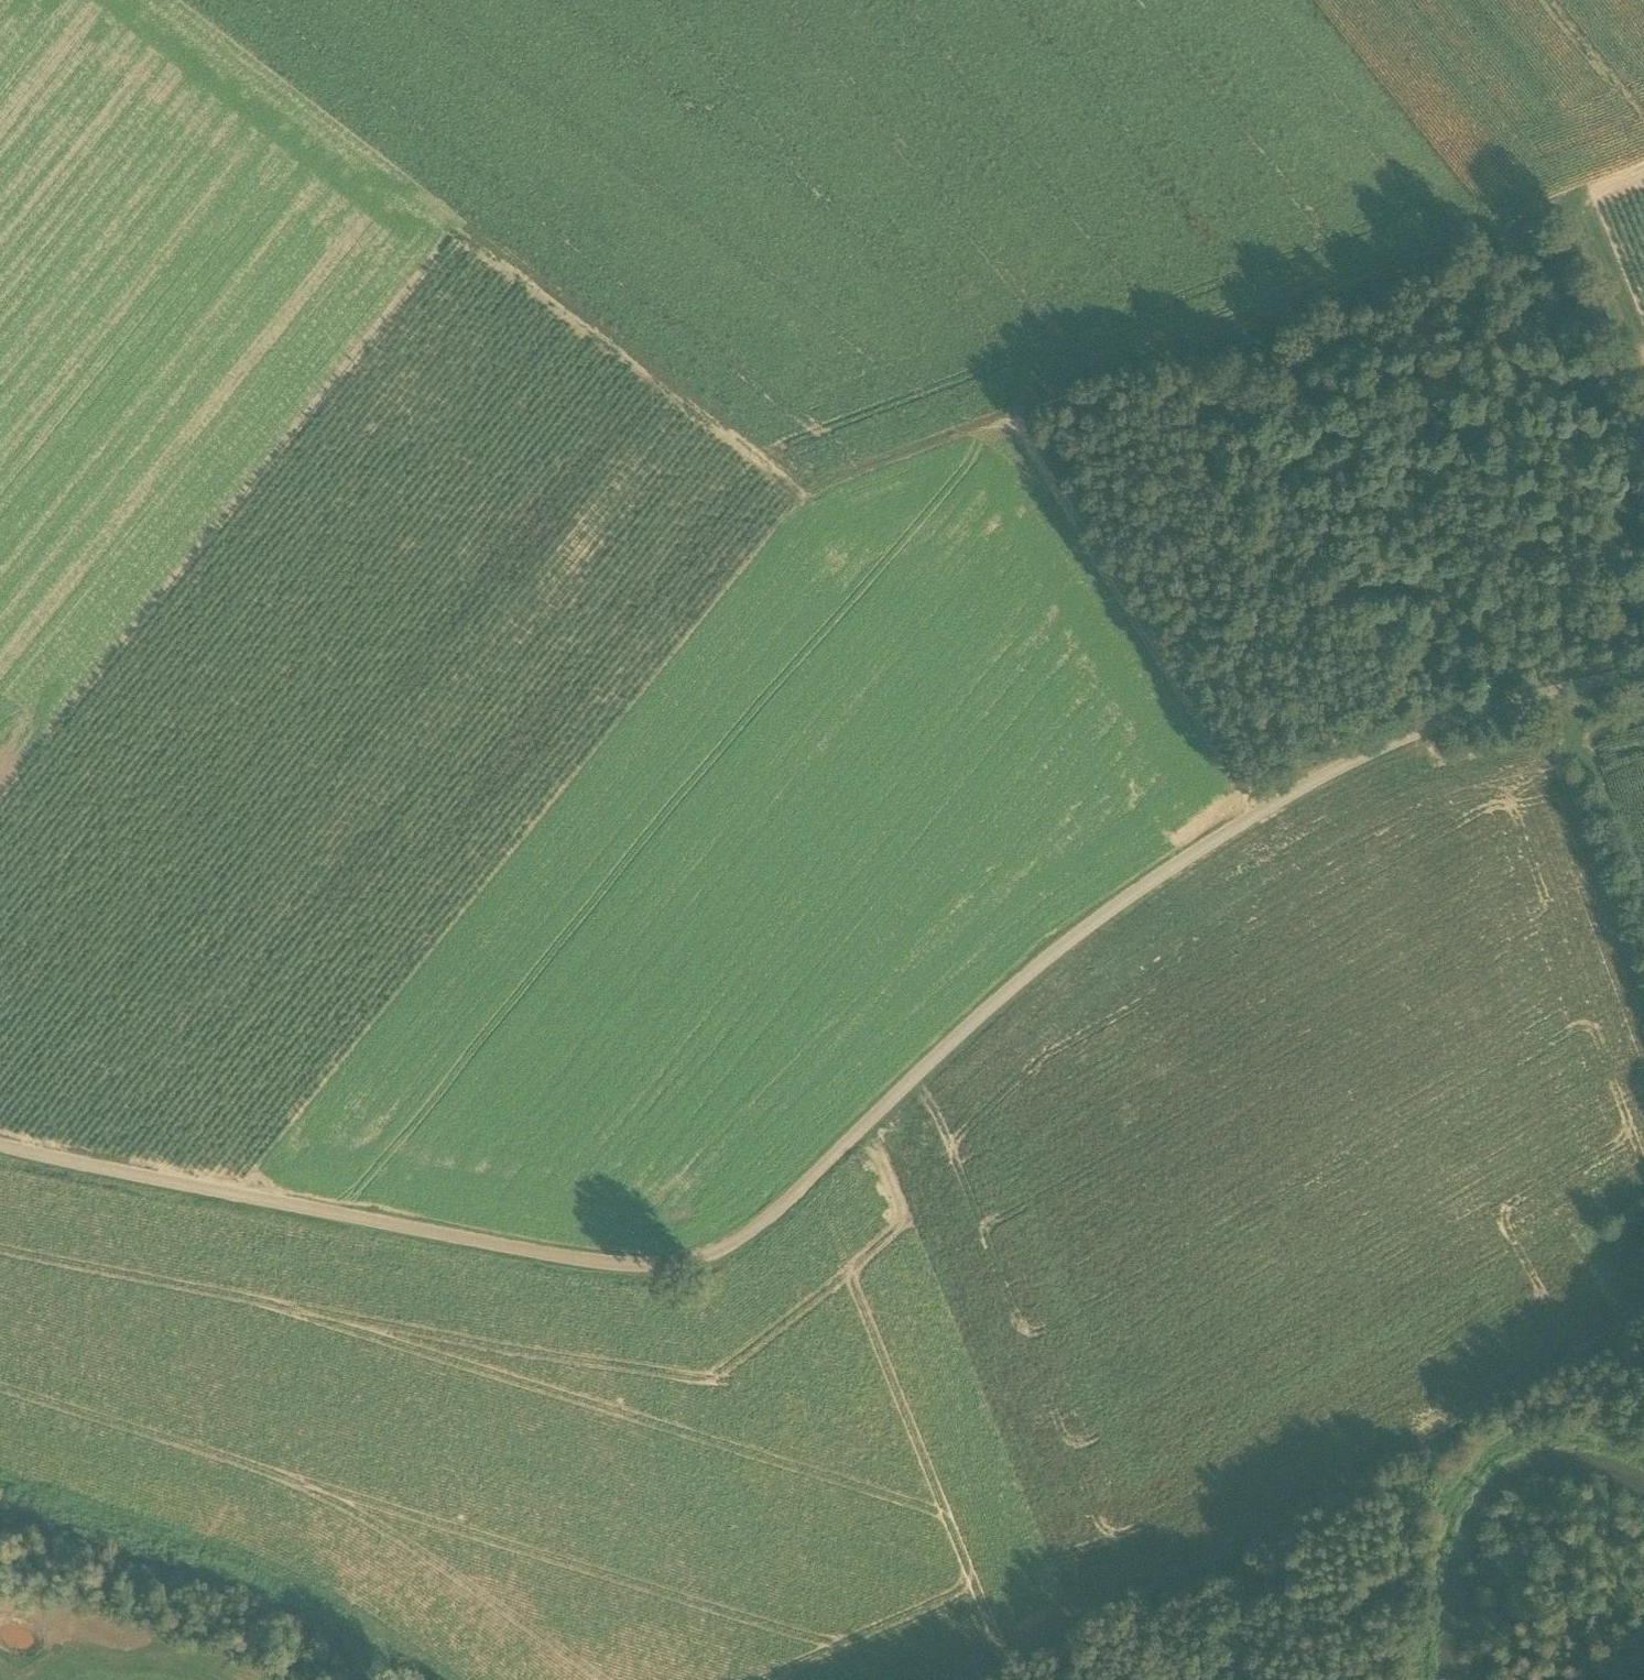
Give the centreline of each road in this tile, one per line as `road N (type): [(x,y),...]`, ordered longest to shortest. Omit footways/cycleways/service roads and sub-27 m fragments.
road 1 (unclassified): [(1643,676),(1450,727),(1275,805),(1054,960),(733,1256),(637,1268),(337,1221),(0,1146)]

